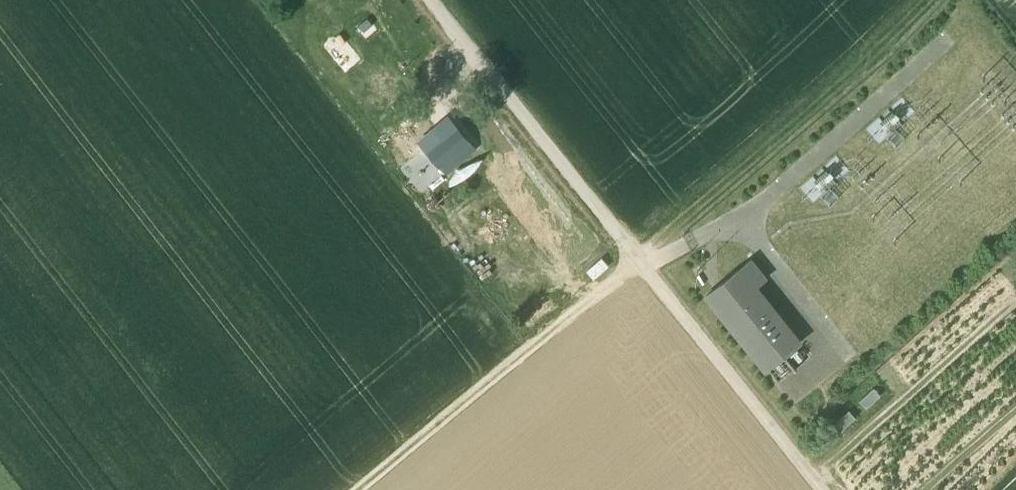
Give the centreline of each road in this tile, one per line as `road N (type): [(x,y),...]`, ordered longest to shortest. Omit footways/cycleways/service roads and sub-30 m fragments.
road 1 (track): [(929,0),(881,52),(367,489)]
road 2 (track): [(825,489),(429,0)]

